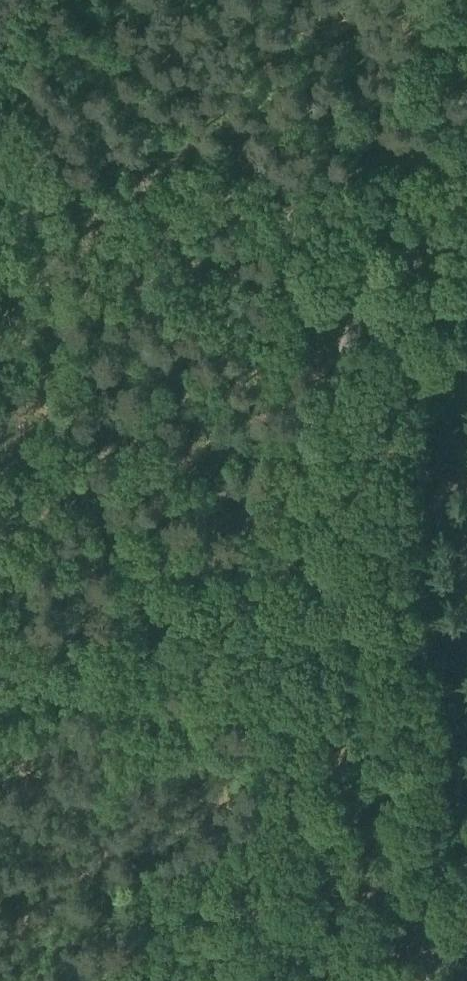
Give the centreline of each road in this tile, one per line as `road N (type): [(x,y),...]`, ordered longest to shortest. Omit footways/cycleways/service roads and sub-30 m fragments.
road 1 (track): [(369,771),(316,625),(307,492),(363,289),(466,79)]
road 2 (track): [(180,0),(164,83),(174,131),(251,223),(352,321)]
road 3 (track): [(419,980),(369,771)]

